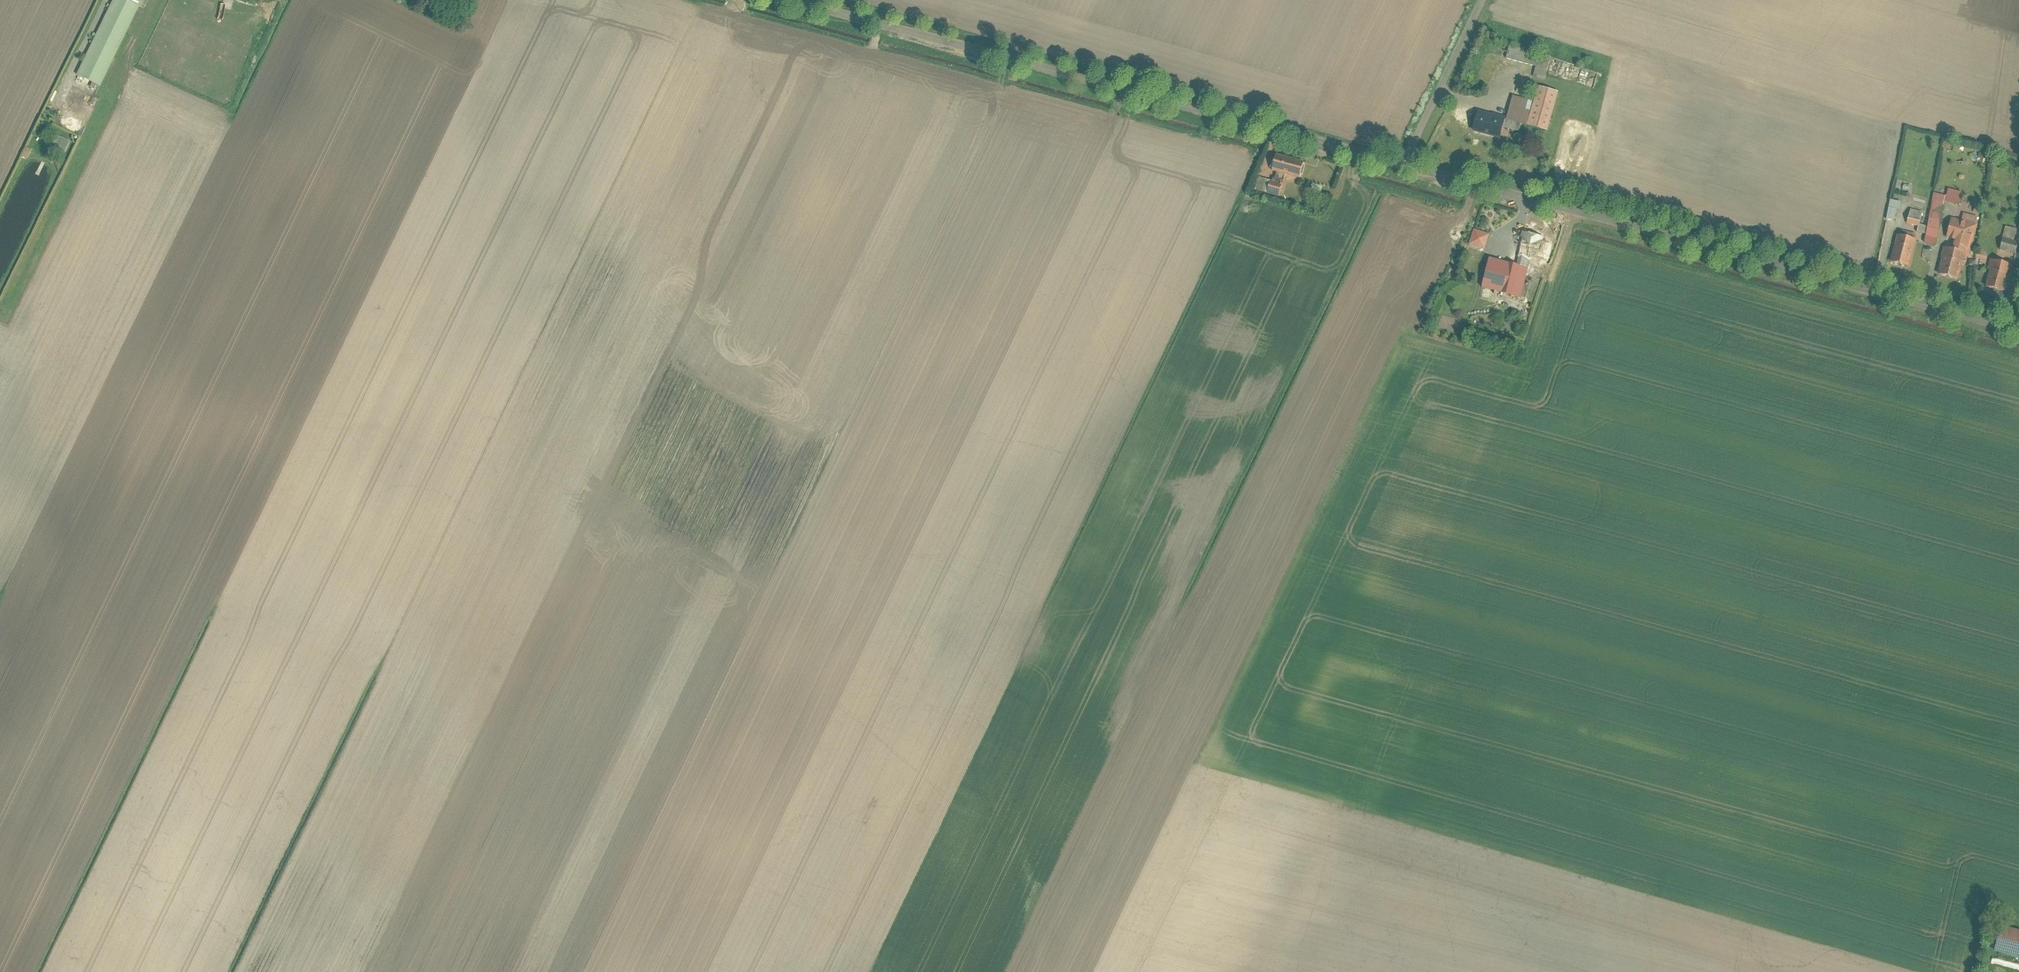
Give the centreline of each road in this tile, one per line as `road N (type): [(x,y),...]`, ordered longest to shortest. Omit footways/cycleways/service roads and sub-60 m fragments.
road 1 (unclassified): [(773,0),(1404,170)]
road 2 (unclassified): [(1404,170),(2018,332)]
road 3 (unclassified): [(1486,0),(1404,170)]

